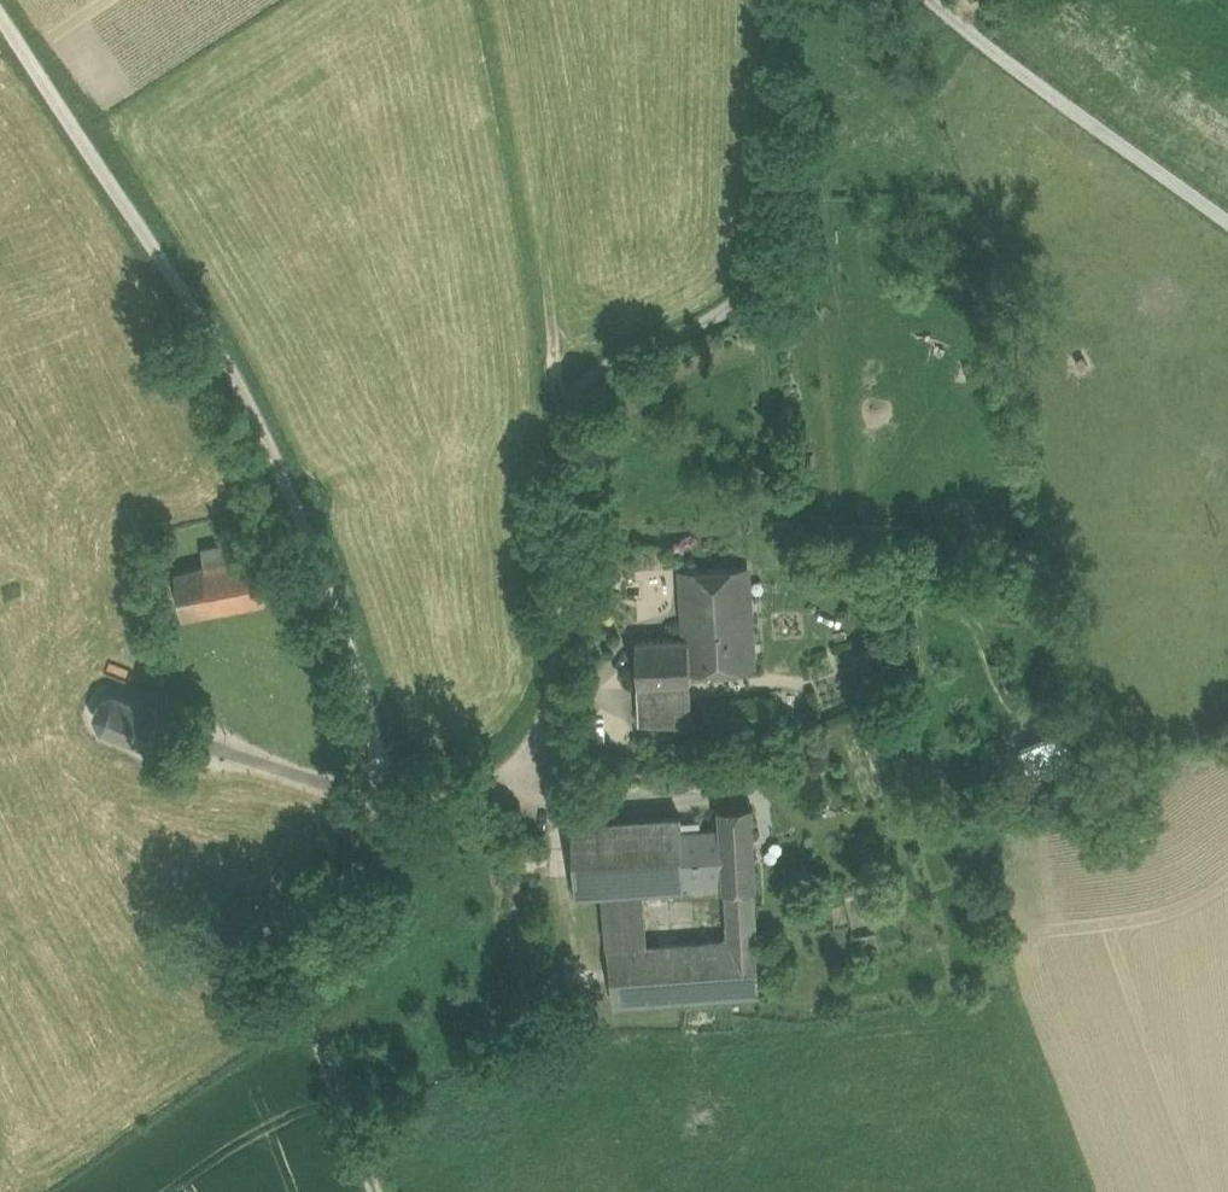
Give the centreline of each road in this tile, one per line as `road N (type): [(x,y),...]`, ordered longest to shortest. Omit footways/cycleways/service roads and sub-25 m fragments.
road 1 (track): [(0,17),(215,346),(324,584),(378,747),(376,801)]
road 2 (unclassified): [(772,265),(747,303),(589,377),(568,403),(555,718),(443,795),(376,801)]
road 3 (track): [(376,801),(327,927),(314,994),(379,1191)]
road 4 (unclassified): [(772,265),(779,0)]

